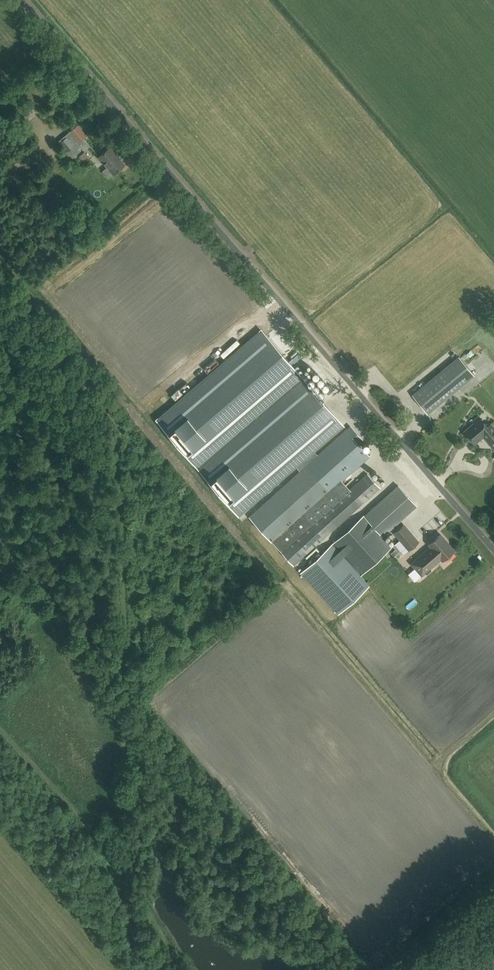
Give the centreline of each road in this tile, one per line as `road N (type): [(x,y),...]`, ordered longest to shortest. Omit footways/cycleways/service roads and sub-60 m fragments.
road 1 (unclassified): [(493,548),(23,0)]
road 2 (track): [(335,969),(120,721),(118,473),(0,431)]
road 3 (track): [(156,969),(136,947),(124,911),(122,723)]
road 4 (track): [(0,280),(118,421),(118,473)]
road 5 (track): [(124,864),(0,728)]

